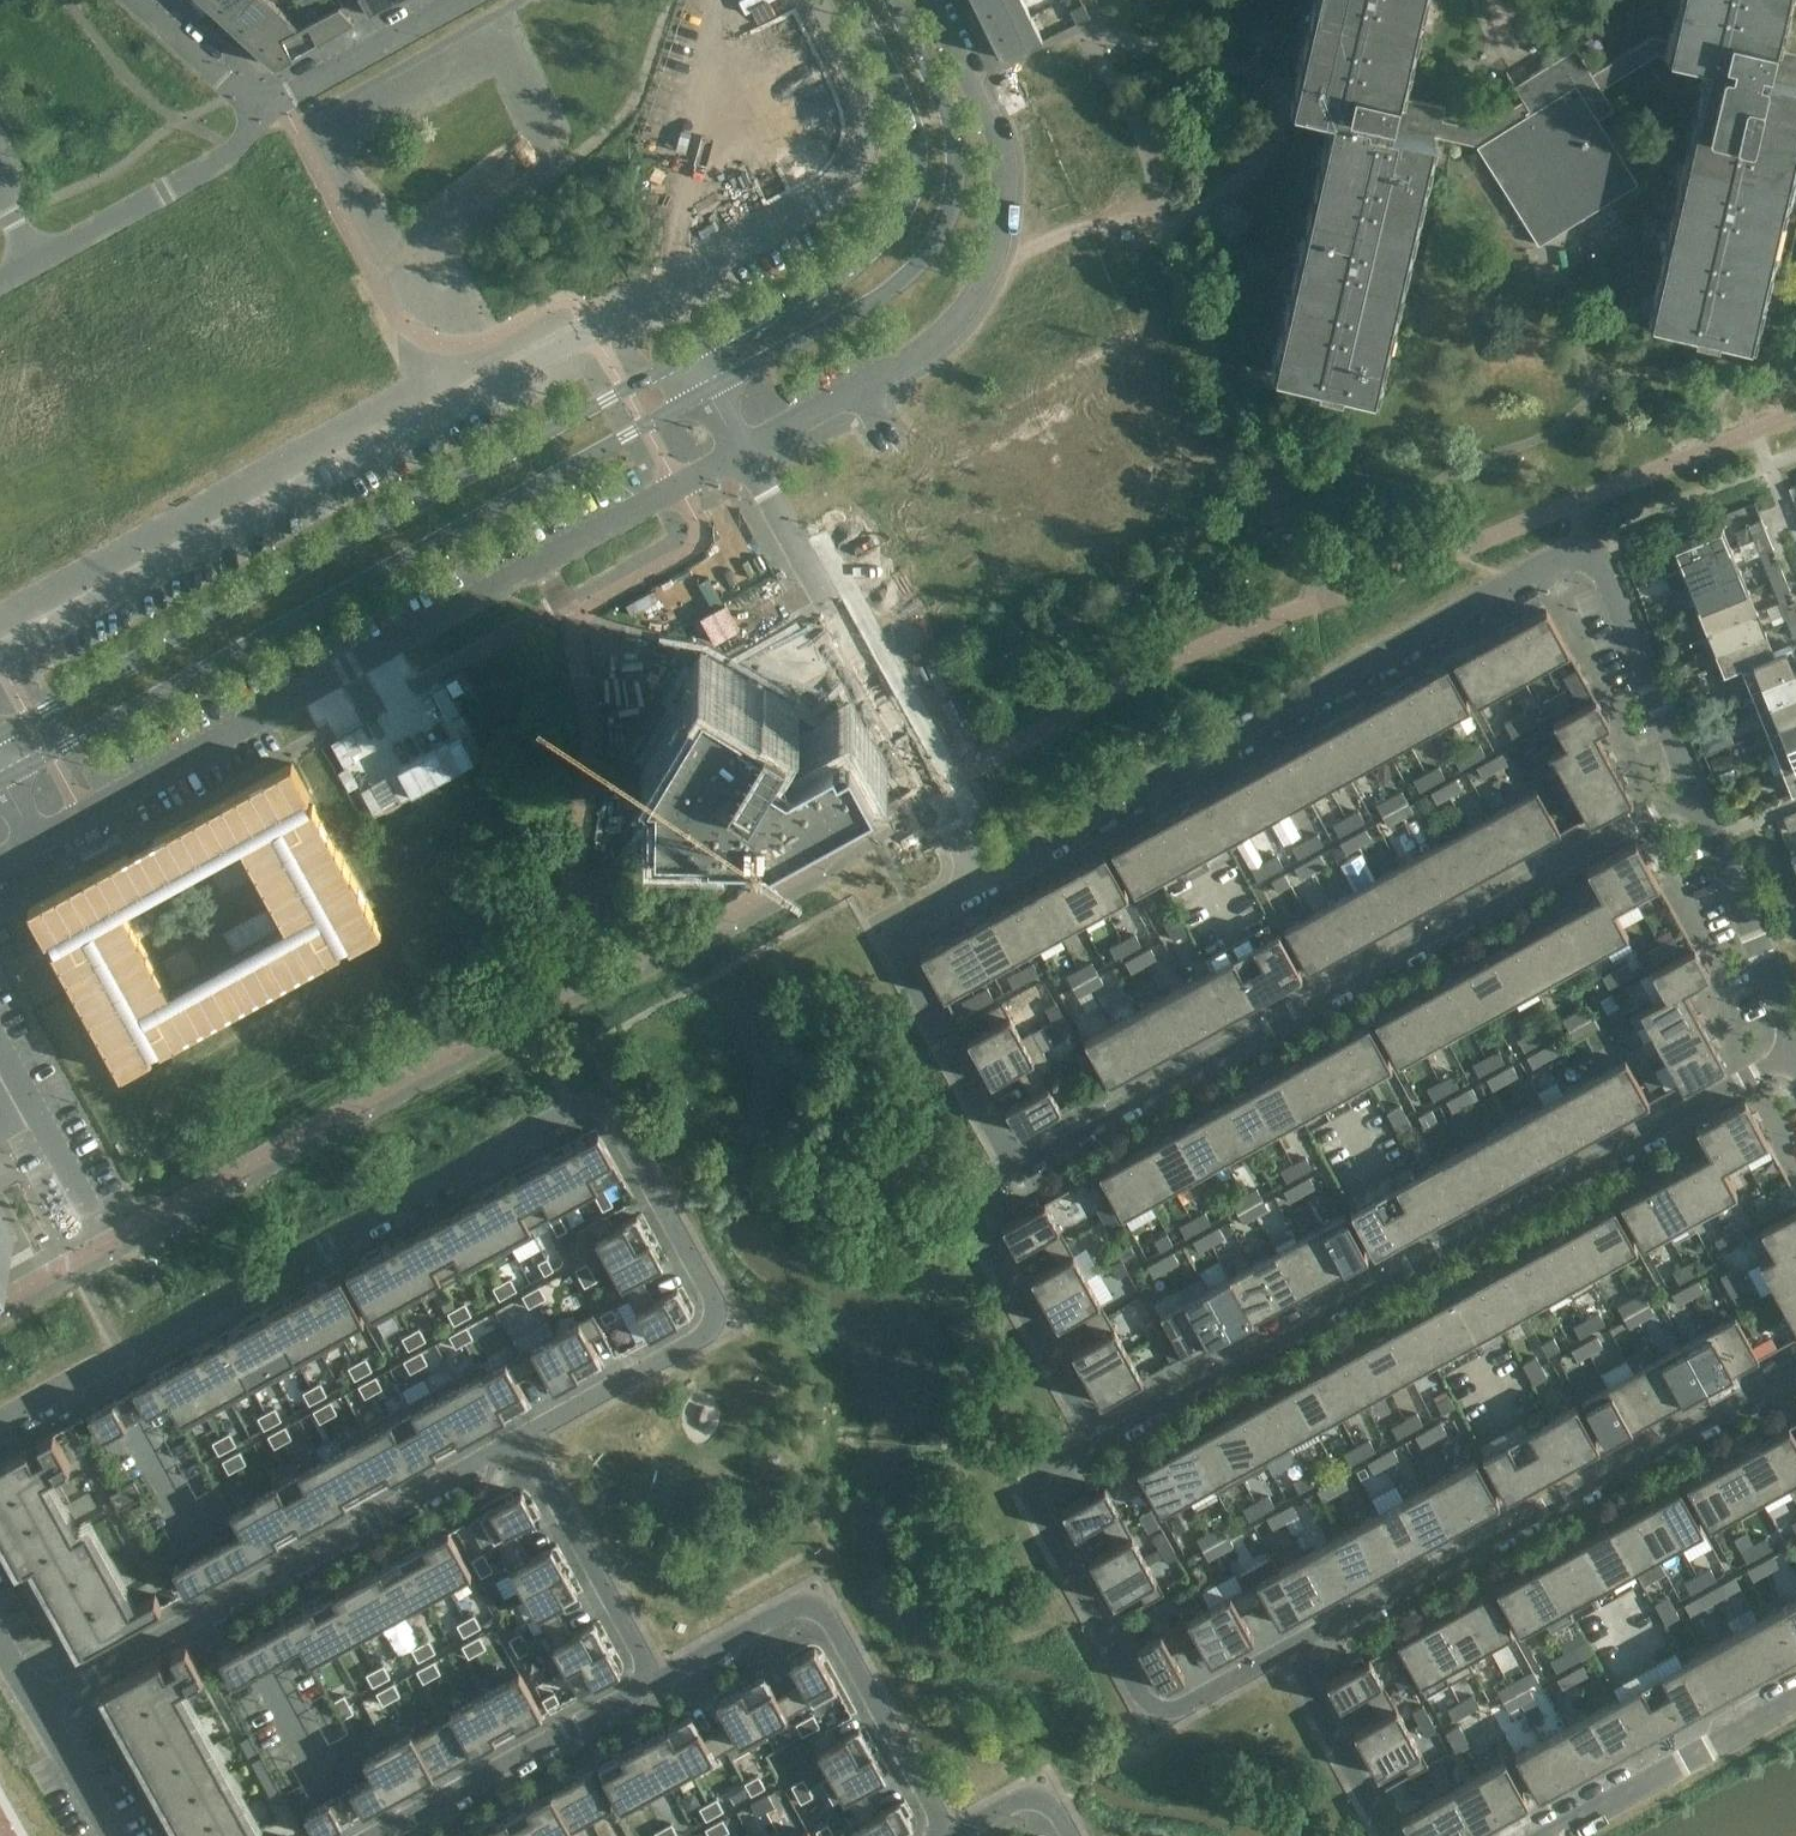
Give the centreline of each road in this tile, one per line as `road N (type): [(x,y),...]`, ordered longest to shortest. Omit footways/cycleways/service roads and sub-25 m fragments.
road 1 (residential): [(0,656),(591,329),(846,178),(870,153),(874,121),(870,90),(822,0)]
road 2 (residential): [(0,1420),(574,1105),(594,1105),(639,1148),(716,1317),(704,1337),(520,1437)]
road 3 (residential): [(977,881),(1553,559),(1603,566),(1616,586),(1695,793)]
road 4 (residential): [(2,782),(32,839),(746,453)]
road 5 (secondary): [(2,782),(710,391)]
road 6 (residential): [(1795,1057),(1100,1443)]
road 7 (secondary): [(690,355),(0,736)]
road 8 (residential): [(1015,1176),(1695,793)]
road 9 (residential): [(746,453),(920,355),(954,326),(987,271),(1002,219),(1004,161),(997,130),(932,0)]
road 10 (residential): [(1292,1656),(1795,1373)]
road 11 (residential): [(520,1437),(34,1704)]
road 12 (secondary): [(710,391),(891,297),(920,276),(944,240),(960,186),(958,135),(894,0)]
road 13 (secondary): [(857,0),(916,120),(920,177),(911,207),(894,238),(862,264),(690,355)]
road 14 (residential): [(746,453),(977,881)]
road 15 (residential): [(1100,1443),(1047,1474),(1040,1500),(1148,1703),(1178,1715),(1292,1656)]
road 16 (residential): [(658,1684),(812,1609),(947,1835)]
road 17 (residential): [(1015,1176),(905,962),(917,920),(977,881)]
road 18 (residential): [(373,1835),(658,1684)]
road 19 (residential): [(1100,1443),(978,1217),(982,1195),(1015,1176)]
road 20 (residential): [(259,112),(224,163),(0,283)]
road 21 (residential): [(658,1684),(520,1437)]
road 22 (residential): [(1795,1706),(1554,1835)]
road 23 (residential): [(1695,793),(1795,1037)]
road 24 (residential): [(259,112),(464,0)]
road 25 (residential): [(1391,1835),(1292,1656)]
road 26 (residential): [(259,112),(140,0)]
road 27 (residential): [(34,1704),(112,1835)]
road 28 (residential): [(1070,1835),(1044,1802),(1024,1798),(949,1835)]

